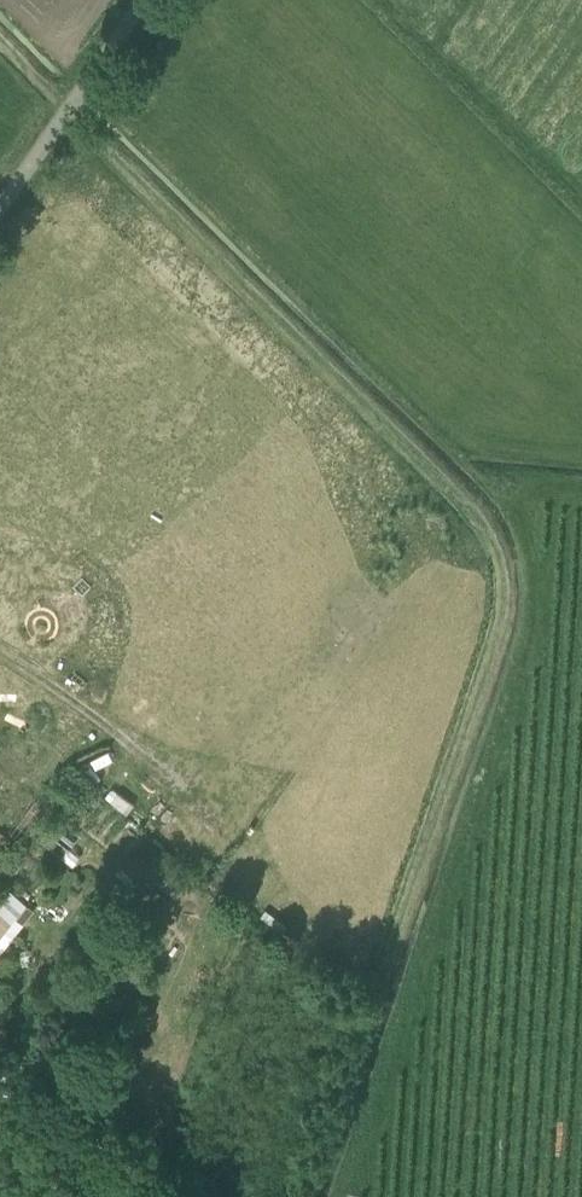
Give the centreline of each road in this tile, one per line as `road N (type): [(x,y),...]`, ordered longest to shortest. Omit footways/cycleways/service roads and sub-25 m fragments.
road 1 (unclassified): [(143,0),(0,207)]
road 2 (unclassified): [(158,1196),(0,1079)]

